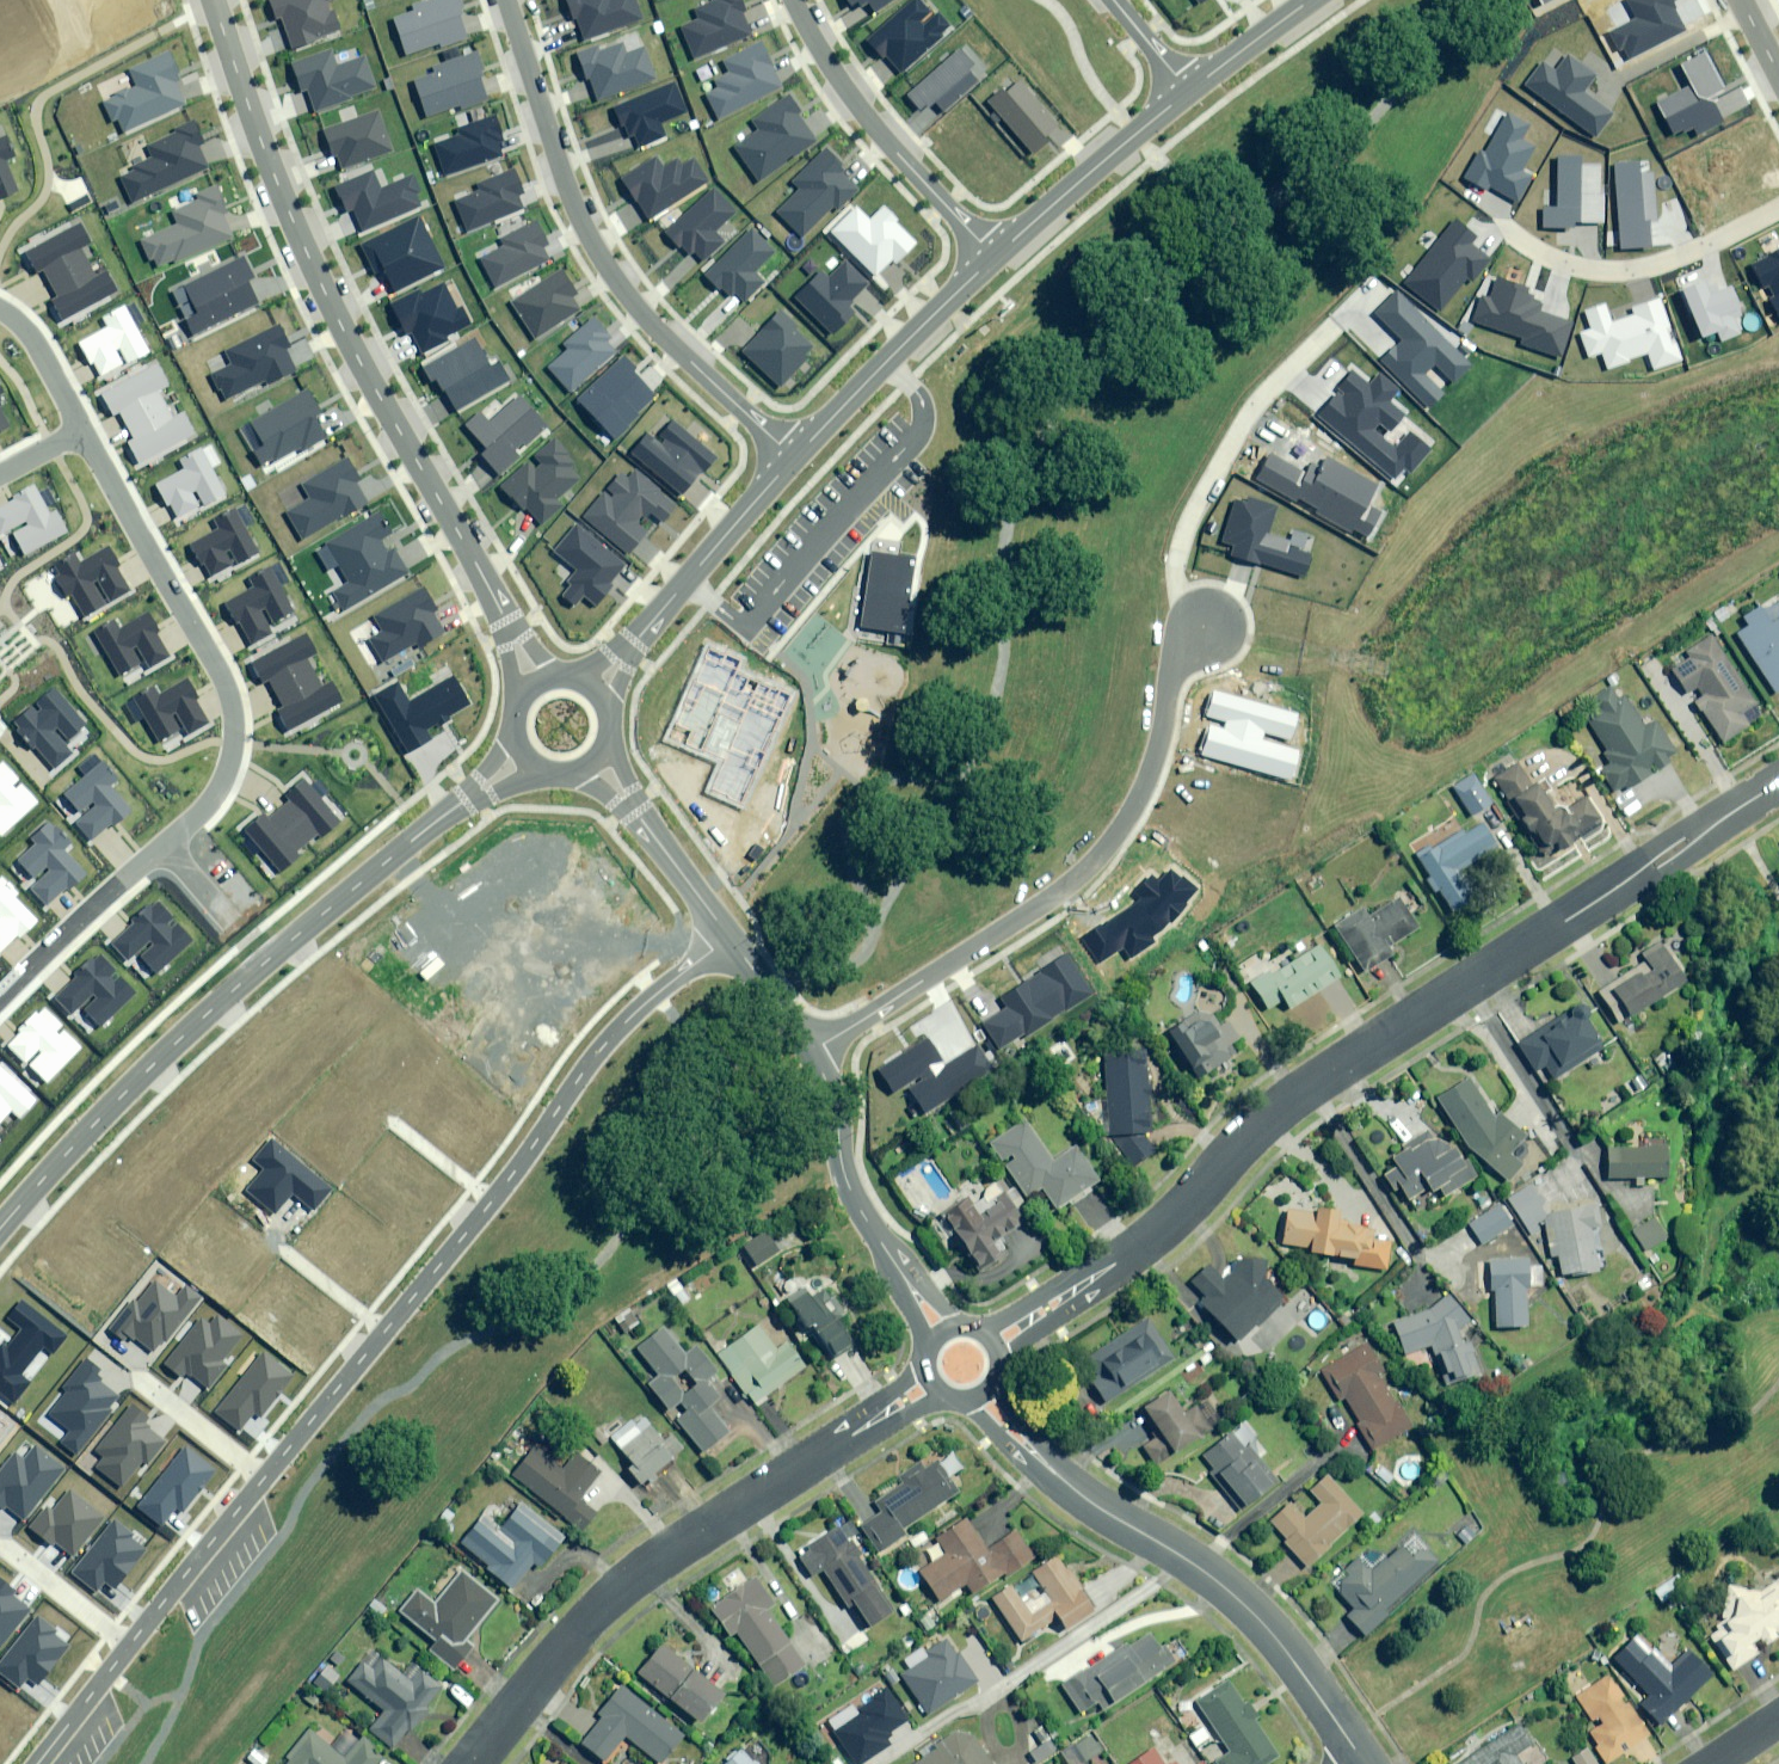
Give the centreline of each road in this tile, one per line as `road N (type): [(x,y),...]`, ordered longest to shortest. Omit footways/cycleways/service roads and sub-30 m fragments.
road 1 (residential): [(39,1763),(512,1176),(600,1049),(728,939)]
road 2 (residential): [(1778,783),(1320,1076),(1262,1122),(1145,1243),(994,1344)]
road 3 (residential): [(542,683),(309,259),(212,0)]
road 4 (tertiary): [(527,753),(254,972),(128,1091),(0,1234)]
road 5 (residential): [(468,1763),(630,1579),(932,1383)]
road 6 (residential): [(811,1051),(1066,890),(1118,836),(1147,789),(1173,680),(1203,631)]
road 7 (residential): [(794,458),(676,346),(593,249),(505,0)]
road 8 (residential): [(985,1392),(1062,1479),(1200,1568),(1253,1613),(1364,1763)]
road 9 (residential): [(84,431),(234,709),(238,740),(223,787),(168,847)]
road 10 (residential): [(1203,631),(1178,581),(1186,534),(1249,411),(1337,327)]
road 11 (residential): [(995,256),(895,154),(817,49),(794,0)]
road 12 (tertiary): [(595,692),(794,458)]
road 13 (residential): [(1500,219),(1563,264),(1625,271),(1662,265),(1778,207)]
road 14 (tertiary): [(794,458),(995,256)]
road 15 (tertiary): [(995,256),(1189,91)]
road 16 (residential): [(900,1273),(849,1187),(834,1103),(811,1051)]
road 17 (residential): [(168,847),(0,1003)]
road 18 (residential): [(728,939),(596,756)]
road 19 (tertiary): [(1189,91),(1312,0)]
road 20 (residential): [(0,307),(28,329),(84,431)]
road 21 (residential): [(811,1051),(728,939)]

